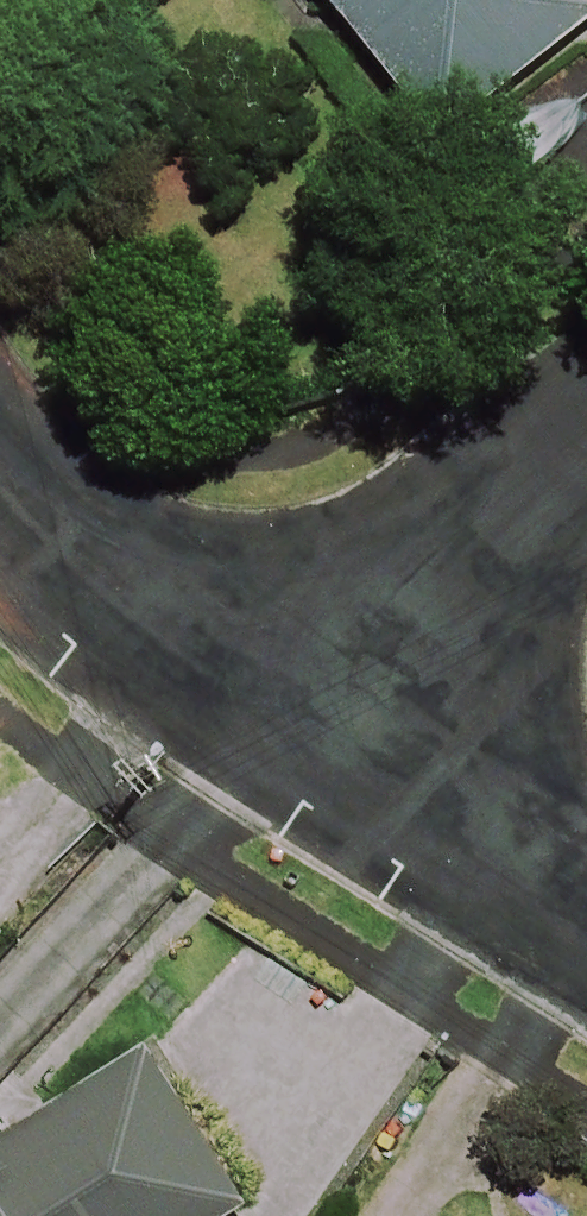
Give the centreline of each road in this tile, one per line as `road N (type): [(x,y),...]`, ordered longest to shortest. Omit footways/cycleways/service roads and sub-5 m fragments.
road 1 (residential): [(586,449),(250,719)]
road 2 (residential): [(250,719),(586,932)]
road 3 (residential): [(0,486),(53,548),(250,719)]

